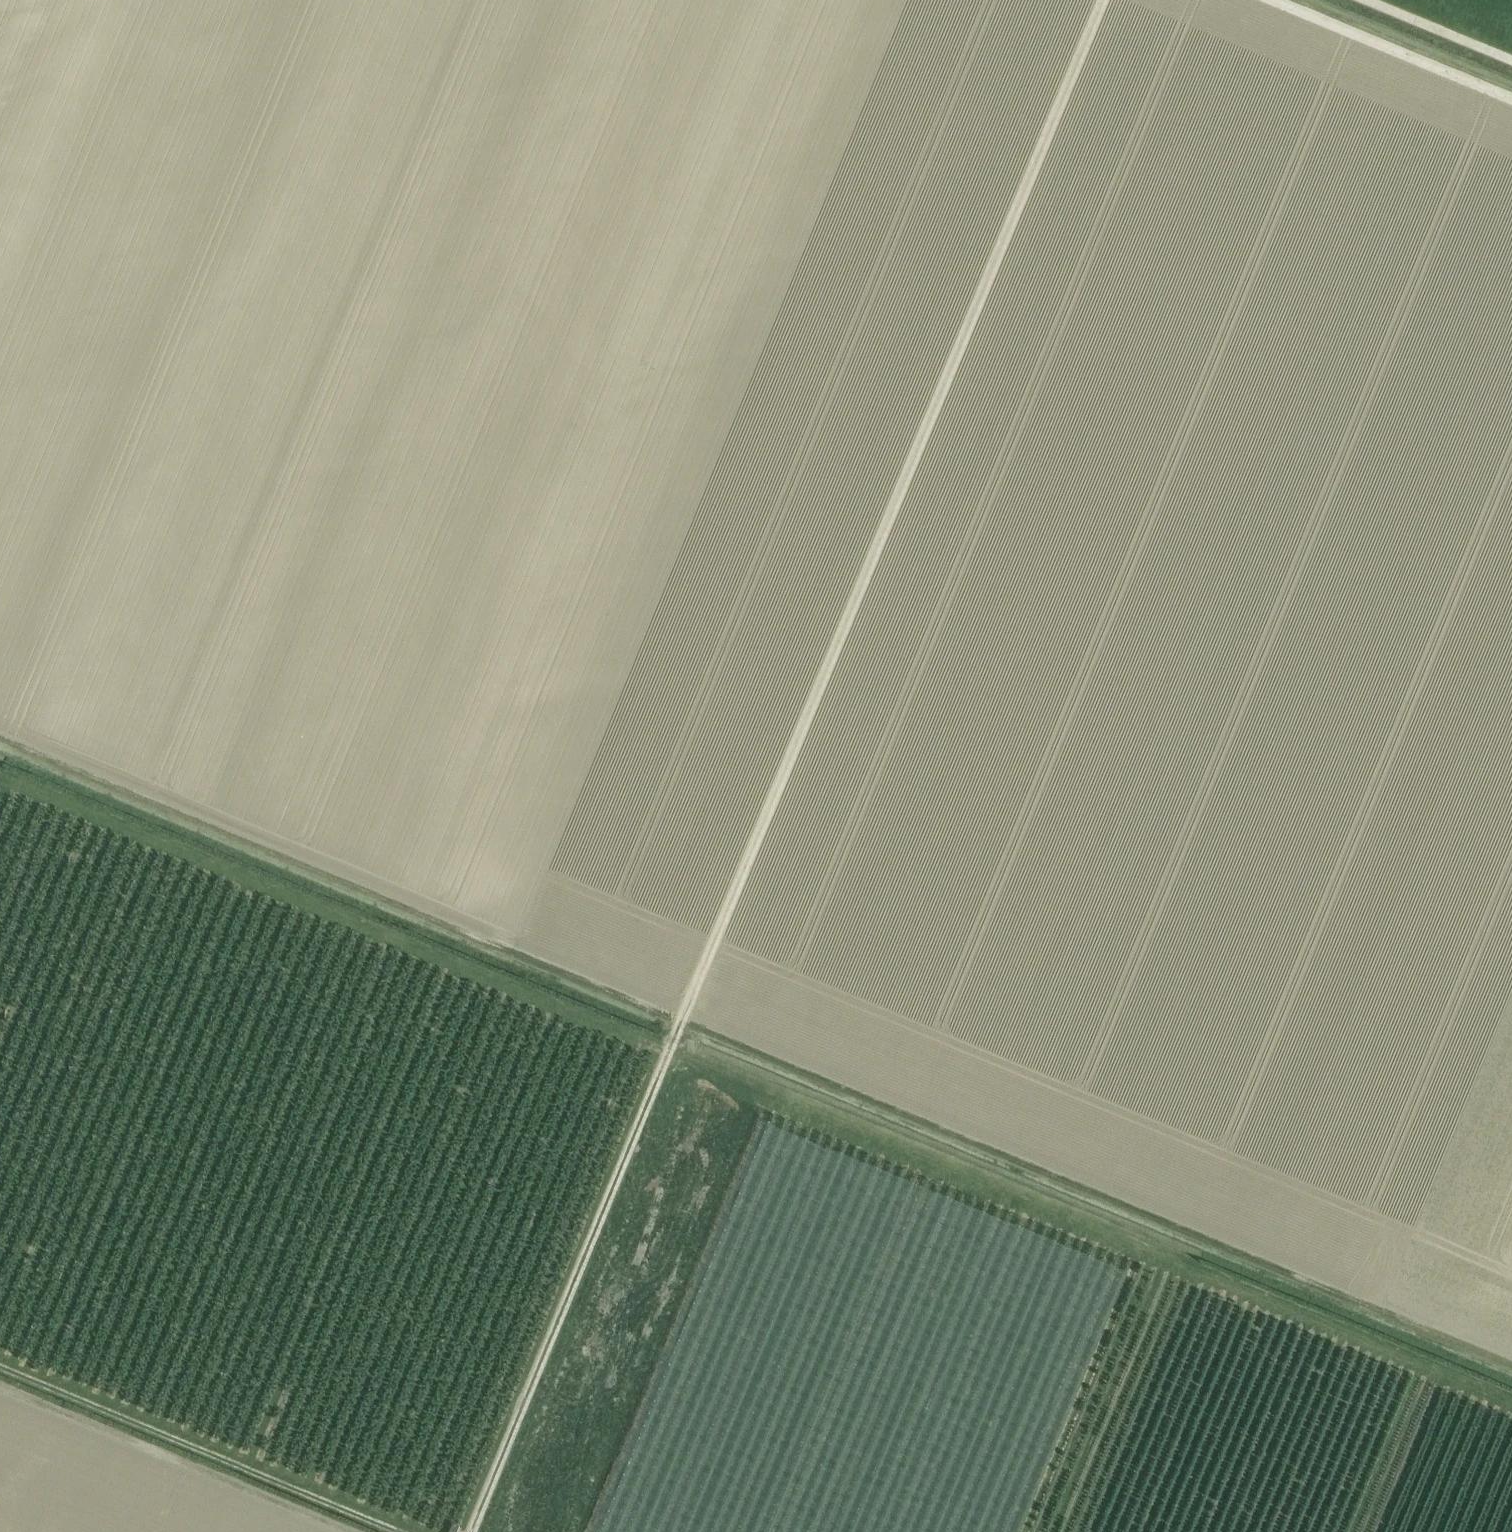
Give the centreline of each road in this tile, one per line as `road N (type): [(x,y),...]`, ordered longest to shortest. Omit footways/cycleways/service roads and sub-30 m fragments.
road 1 (track): [(1270,0),(1511,100)]

